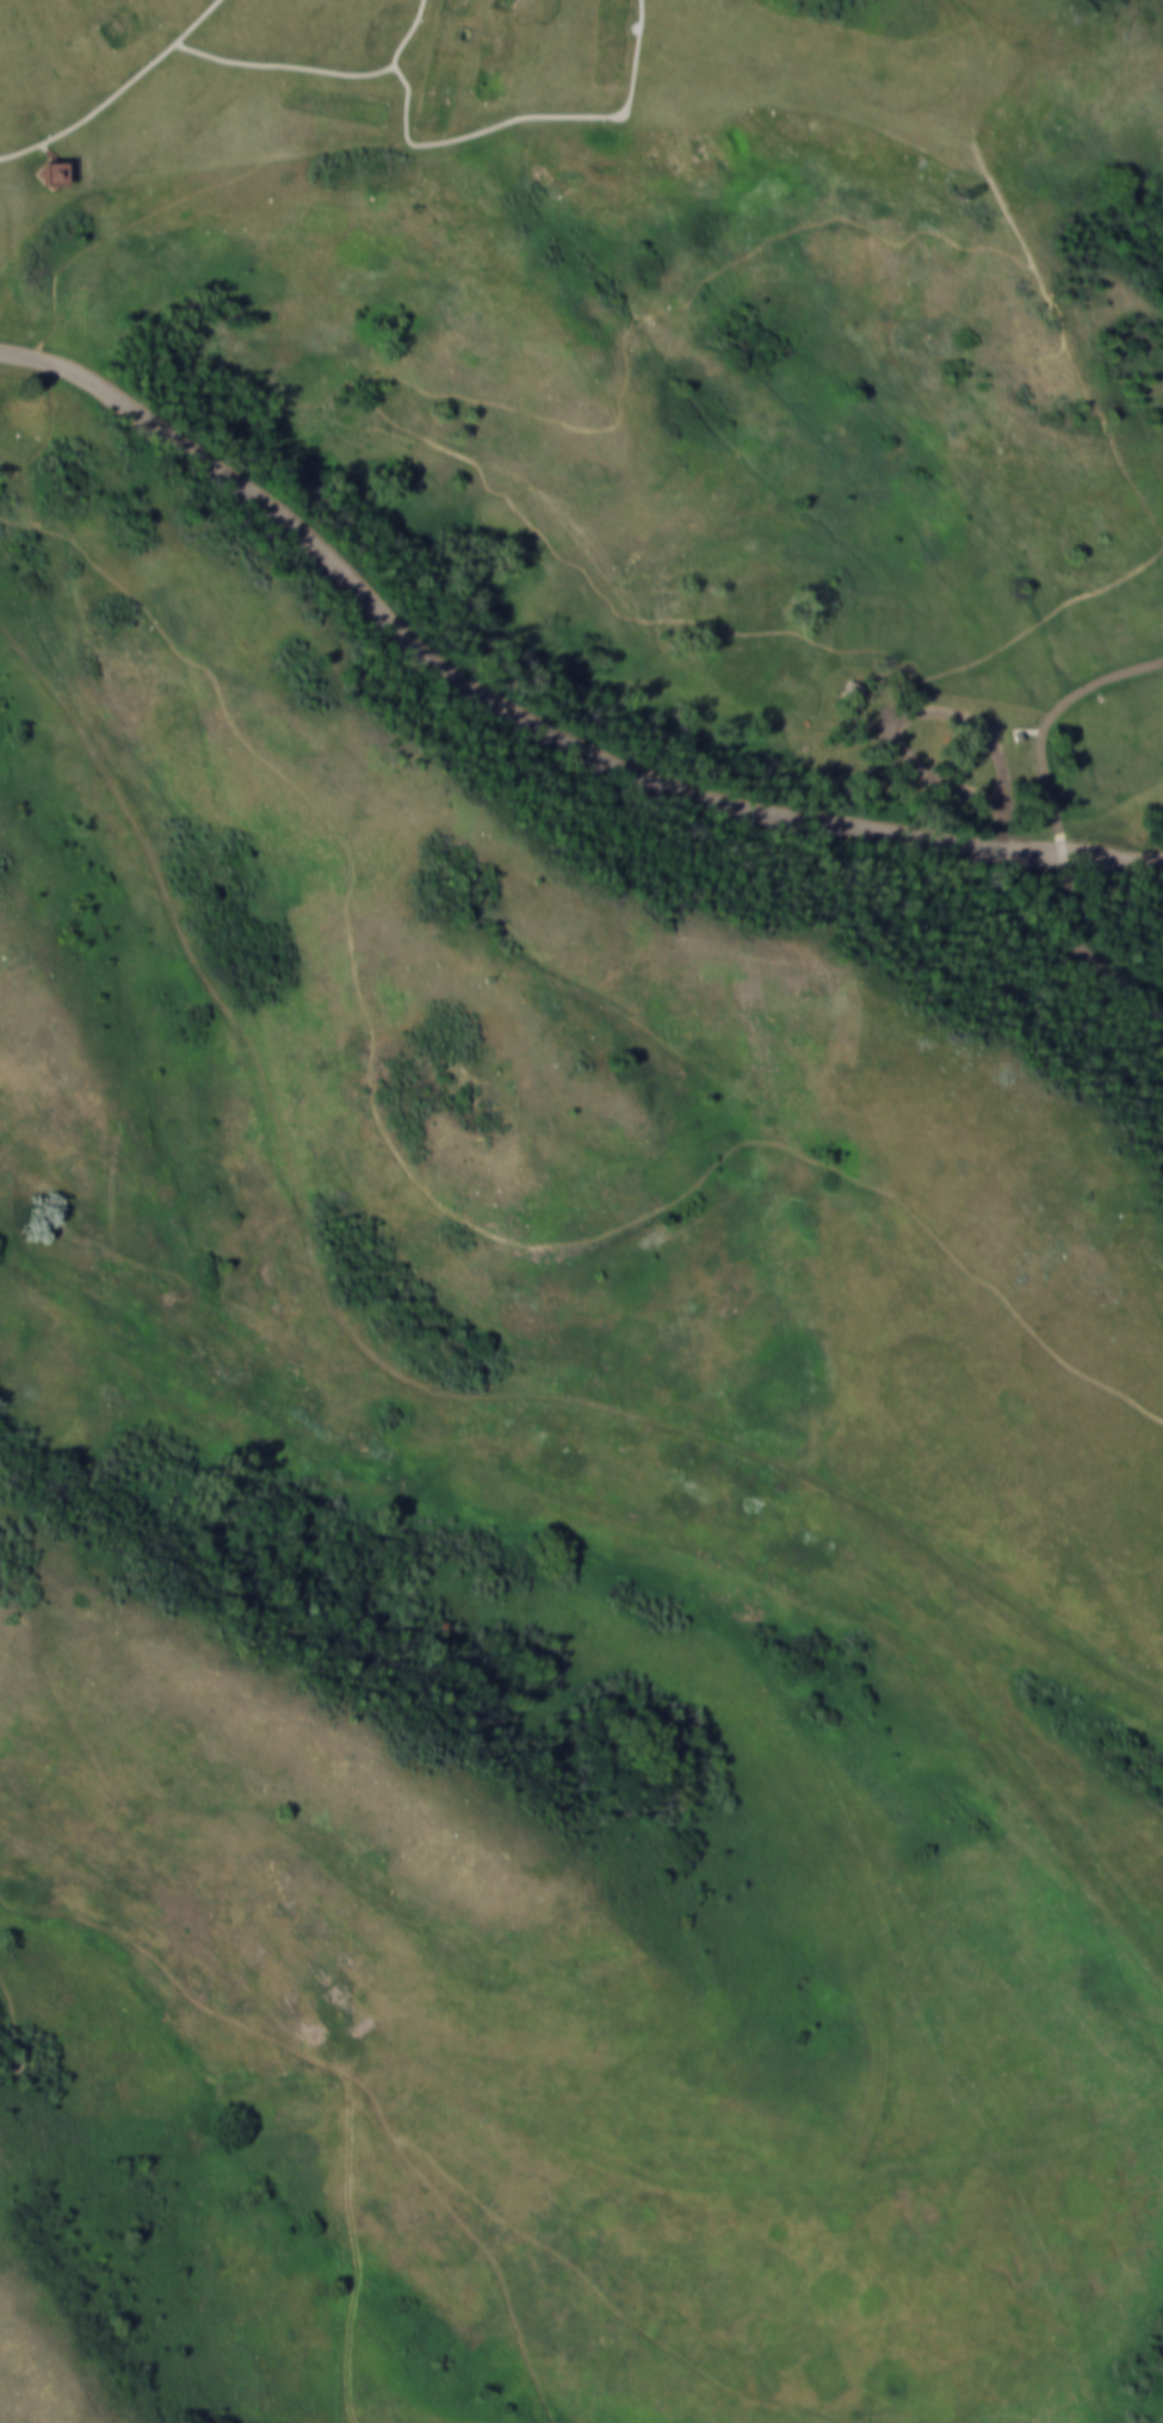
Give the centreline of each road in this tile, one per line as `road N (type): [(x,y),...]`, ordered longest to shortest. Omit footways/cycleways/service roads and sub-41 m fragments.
road 1 (track): [(1162,1695),(1119,1676),(817,1481),(568,1395),(440,1396),(383,1370),(320,1308),(304,1274),(297,1210),(246,1040),(175,947),(134,823),(67,713),(0,628)]

